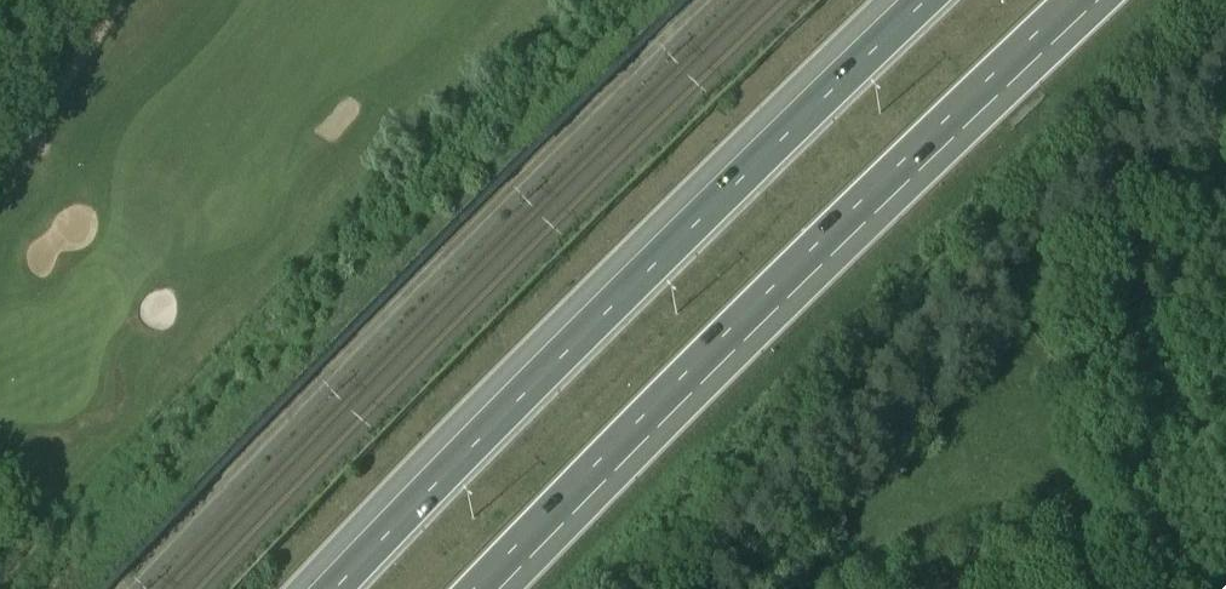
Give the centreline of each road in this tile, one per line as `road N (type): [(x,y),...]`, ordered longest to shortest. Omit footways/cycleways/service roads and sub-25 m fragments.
road 1 (motorway): [(482,588),(670,382),(1079,0)]
road 2 (motorway): [(924,0),(591,316),(343,588)]

